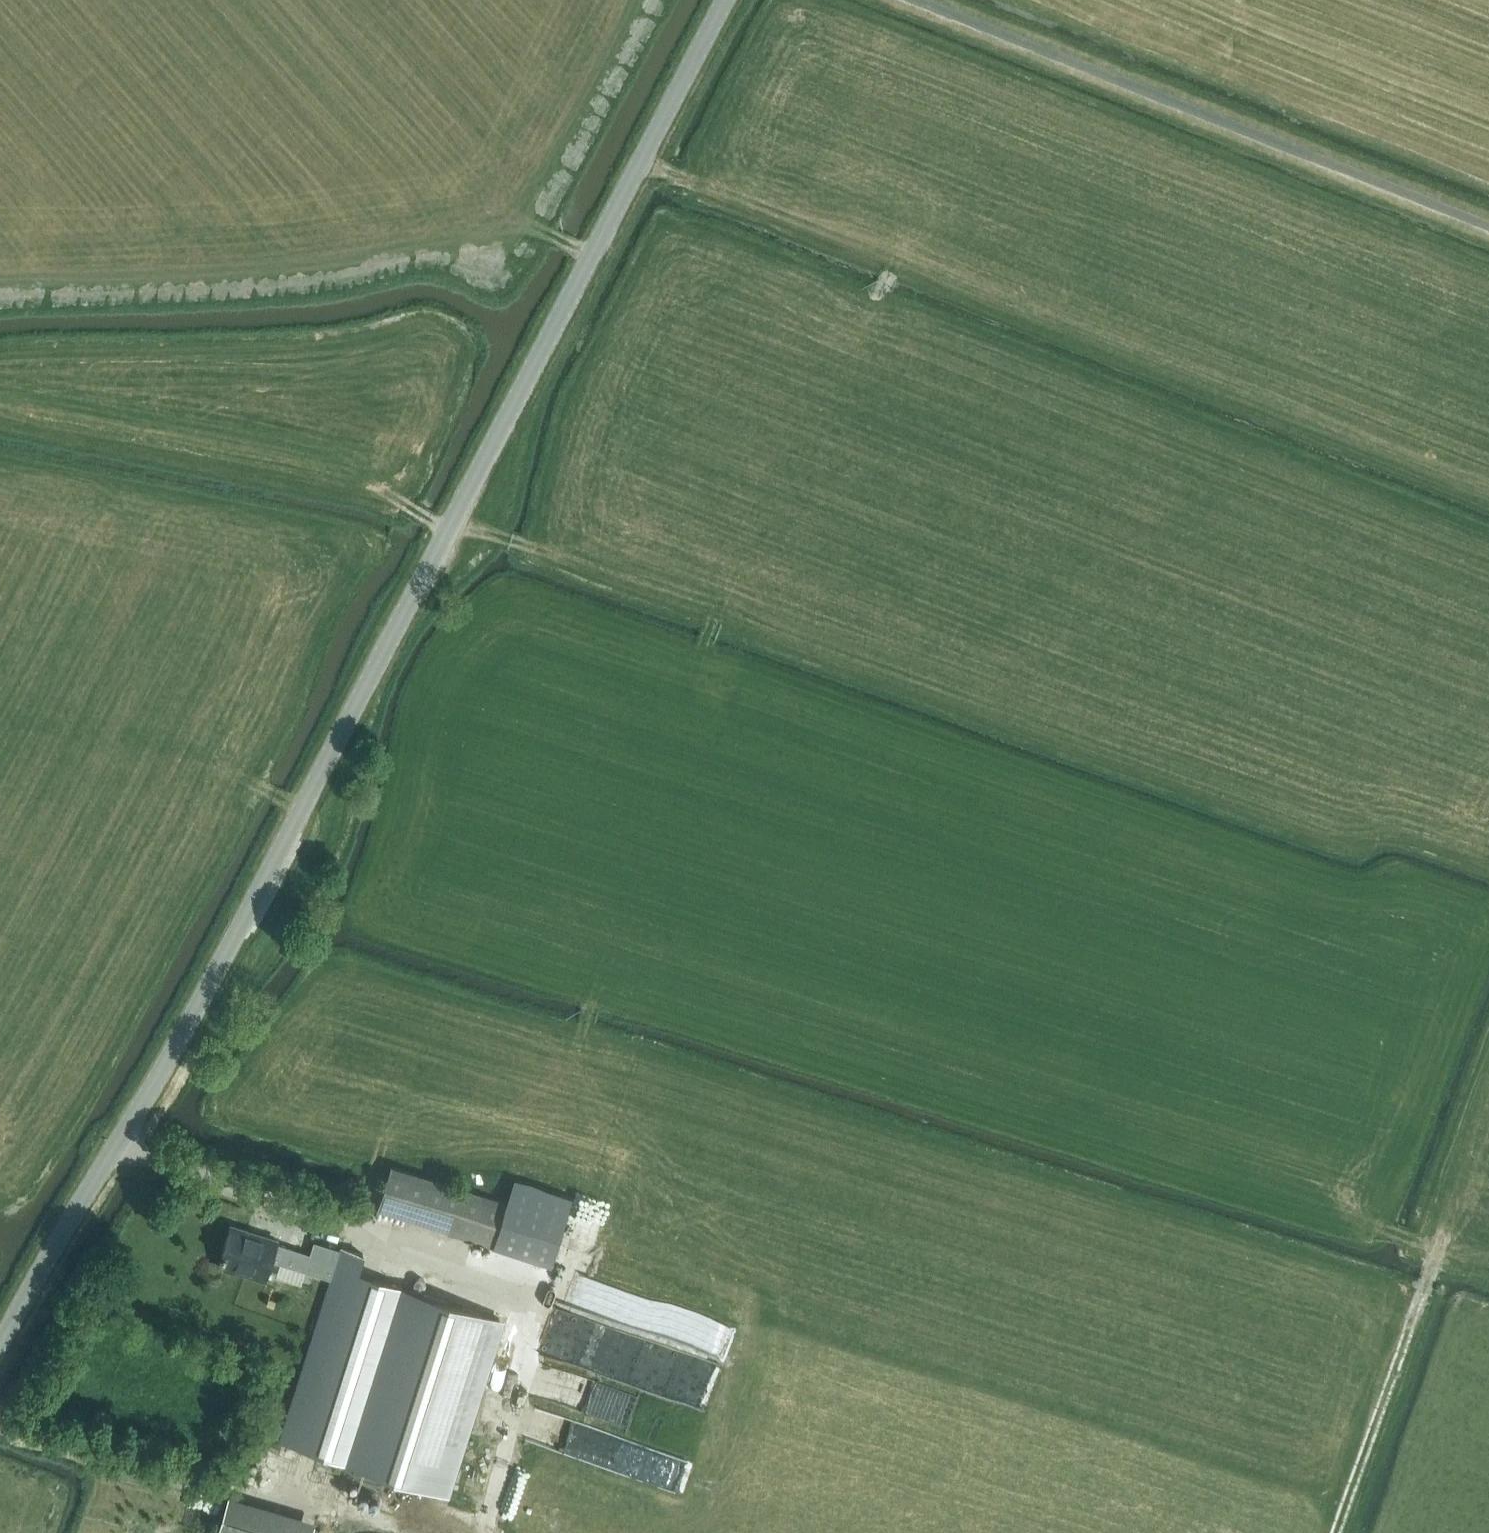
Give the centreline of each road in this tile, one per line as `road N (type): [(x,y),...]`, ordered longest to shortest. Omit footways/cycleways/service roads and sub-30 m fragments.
road 1 (tertiary): [(0,1347),(249,908),(726,0)]

